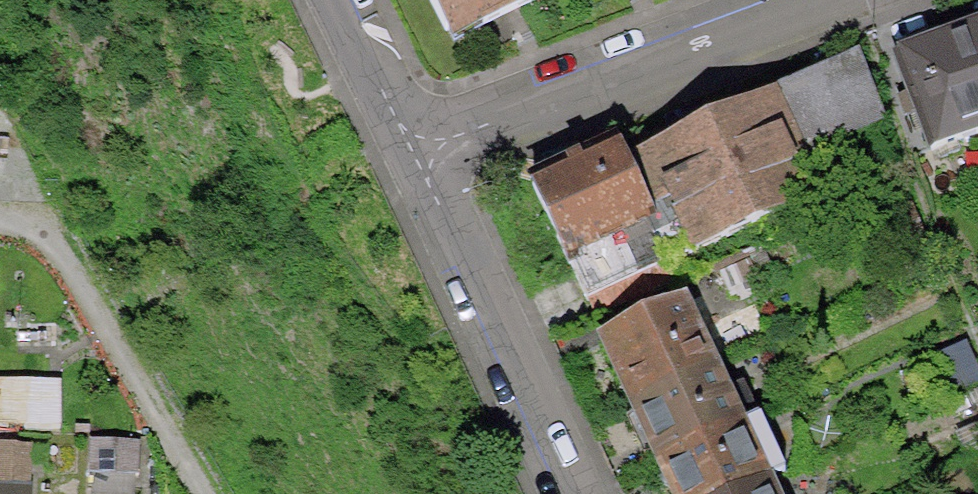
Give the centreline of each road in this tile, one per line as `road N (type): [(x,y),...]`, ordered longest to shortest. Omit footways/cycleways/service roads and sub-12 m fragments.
road 1 (residential): [(422,156),(843,0)]
road 2 (residential): [(422,156),(575,493)]
road 3 (track): [(206,493),(38,217),(0,215)]
road 4 (residential): [(341,0),(422,156)]

